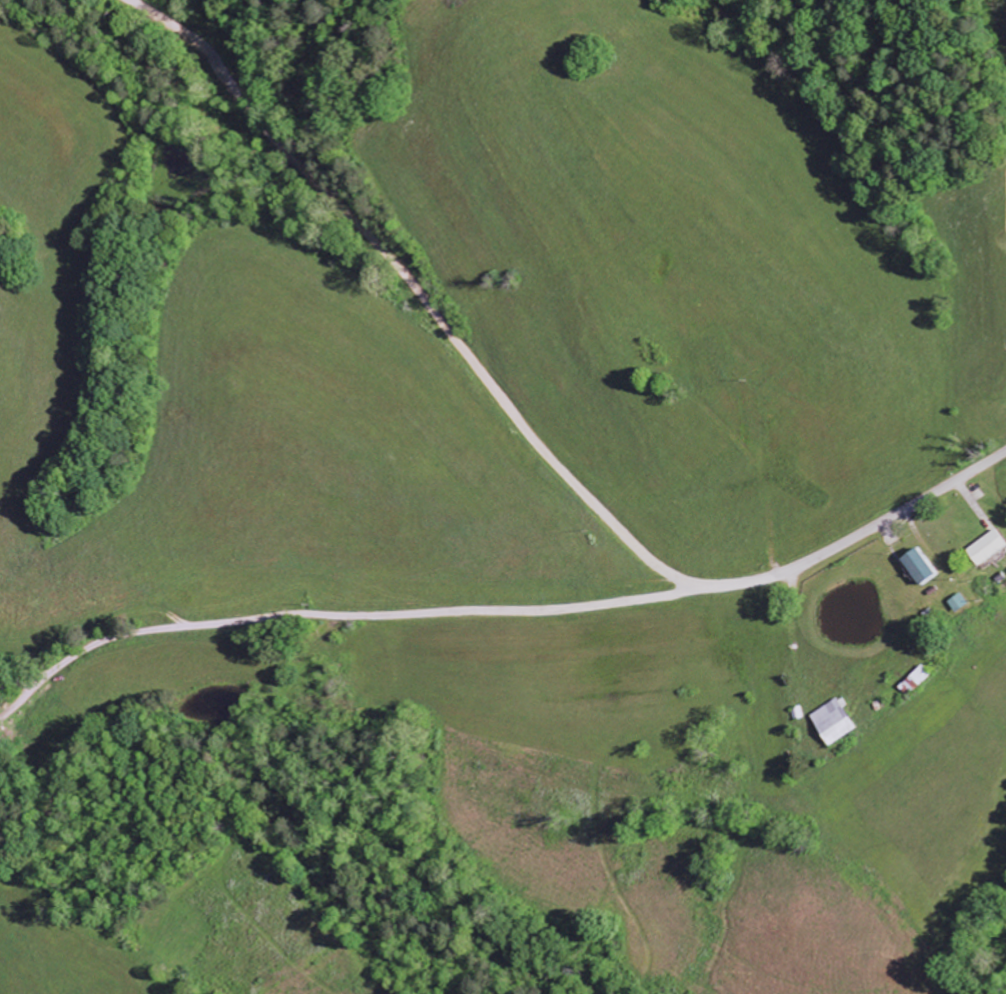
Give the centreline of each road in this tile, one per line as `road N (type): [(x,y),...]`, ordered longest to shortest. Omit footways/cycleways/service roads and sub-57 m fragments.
road 1 (residential): [(124,0),(206,57),(402,272),(562,473),(676,576),(731,584),(785,571),(1005,454)]
road 2 (residential): [(689,581),(674,597),(583,609),(300,617),(132,634),(101,642),(33,690)]

